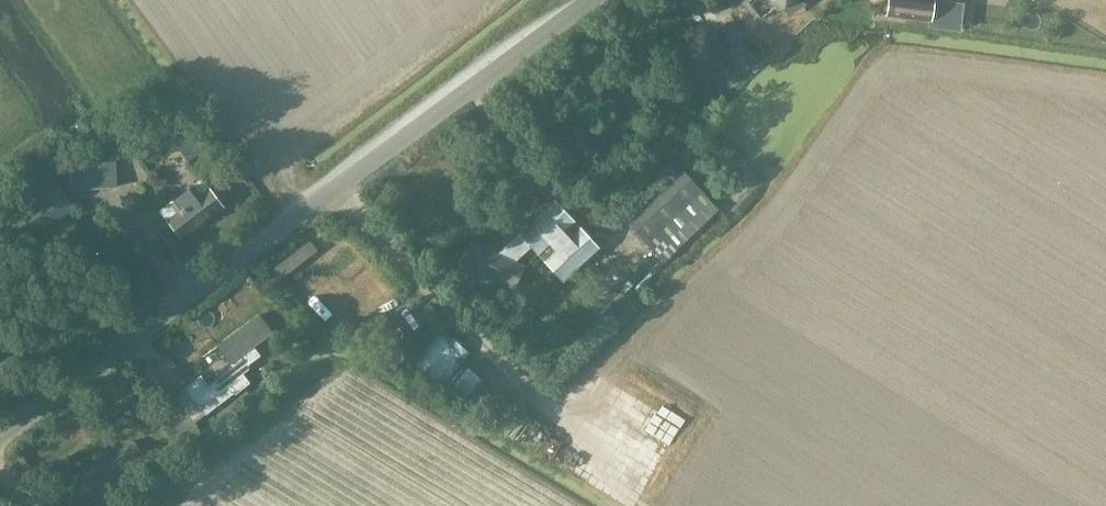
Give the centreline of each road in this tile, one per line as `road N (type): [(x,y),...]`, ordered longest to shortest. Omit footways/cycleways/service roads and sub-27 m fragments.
road 1 (unclassified): [(0,435),(581,0)]
road 2 (track): [(637,505),(622,491),(612,445),(537,403),(324,187)]

